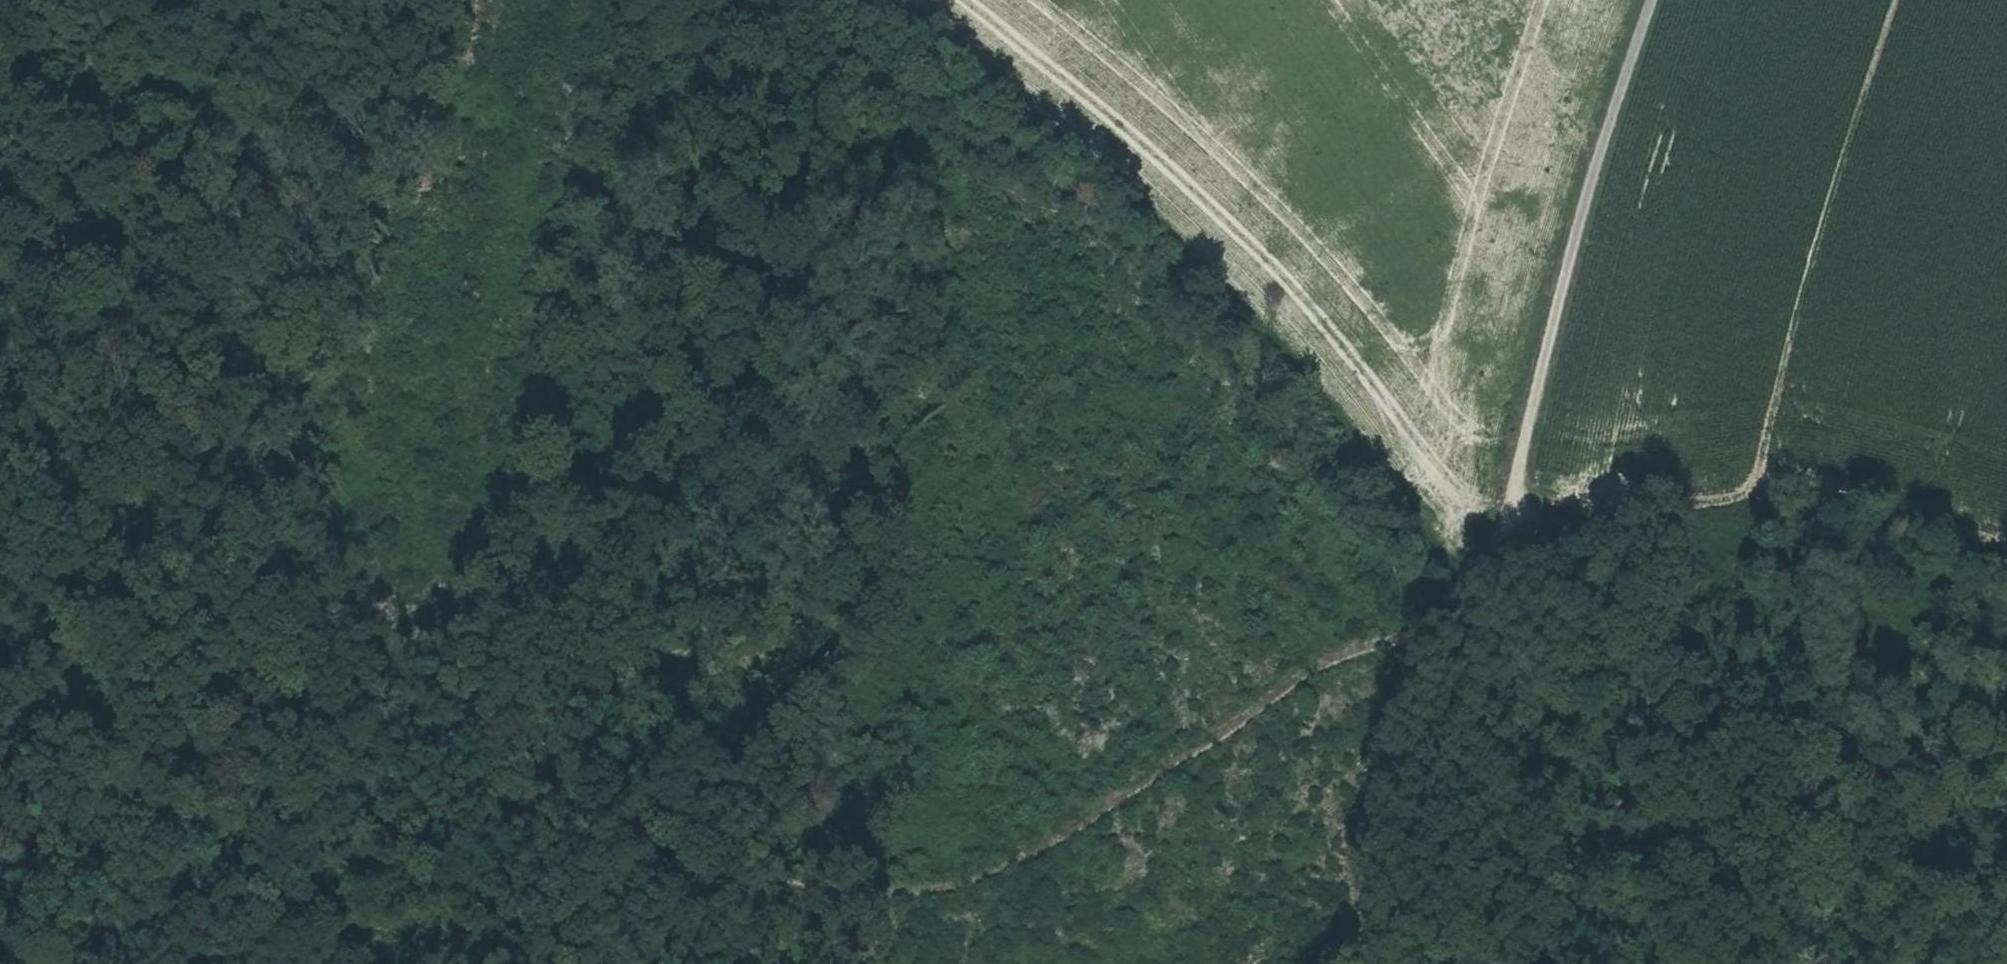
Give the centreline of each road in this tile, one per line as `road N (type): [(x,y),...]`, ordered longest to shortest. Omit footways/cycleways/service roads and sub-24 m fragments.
road 1 (track): [(441,963),(527,891),(623,869),(720,863),(856,888),(925,890),(1025,854),(1368,648),(1442,620),(1470,600),(1509,506)]
road 2 (unclassified): [(1655,0),(1601,157),(1509,506)]
road 3 (track): [(1470,600),(1590,746),(1674,822),(1775,872),(1787,963)]

